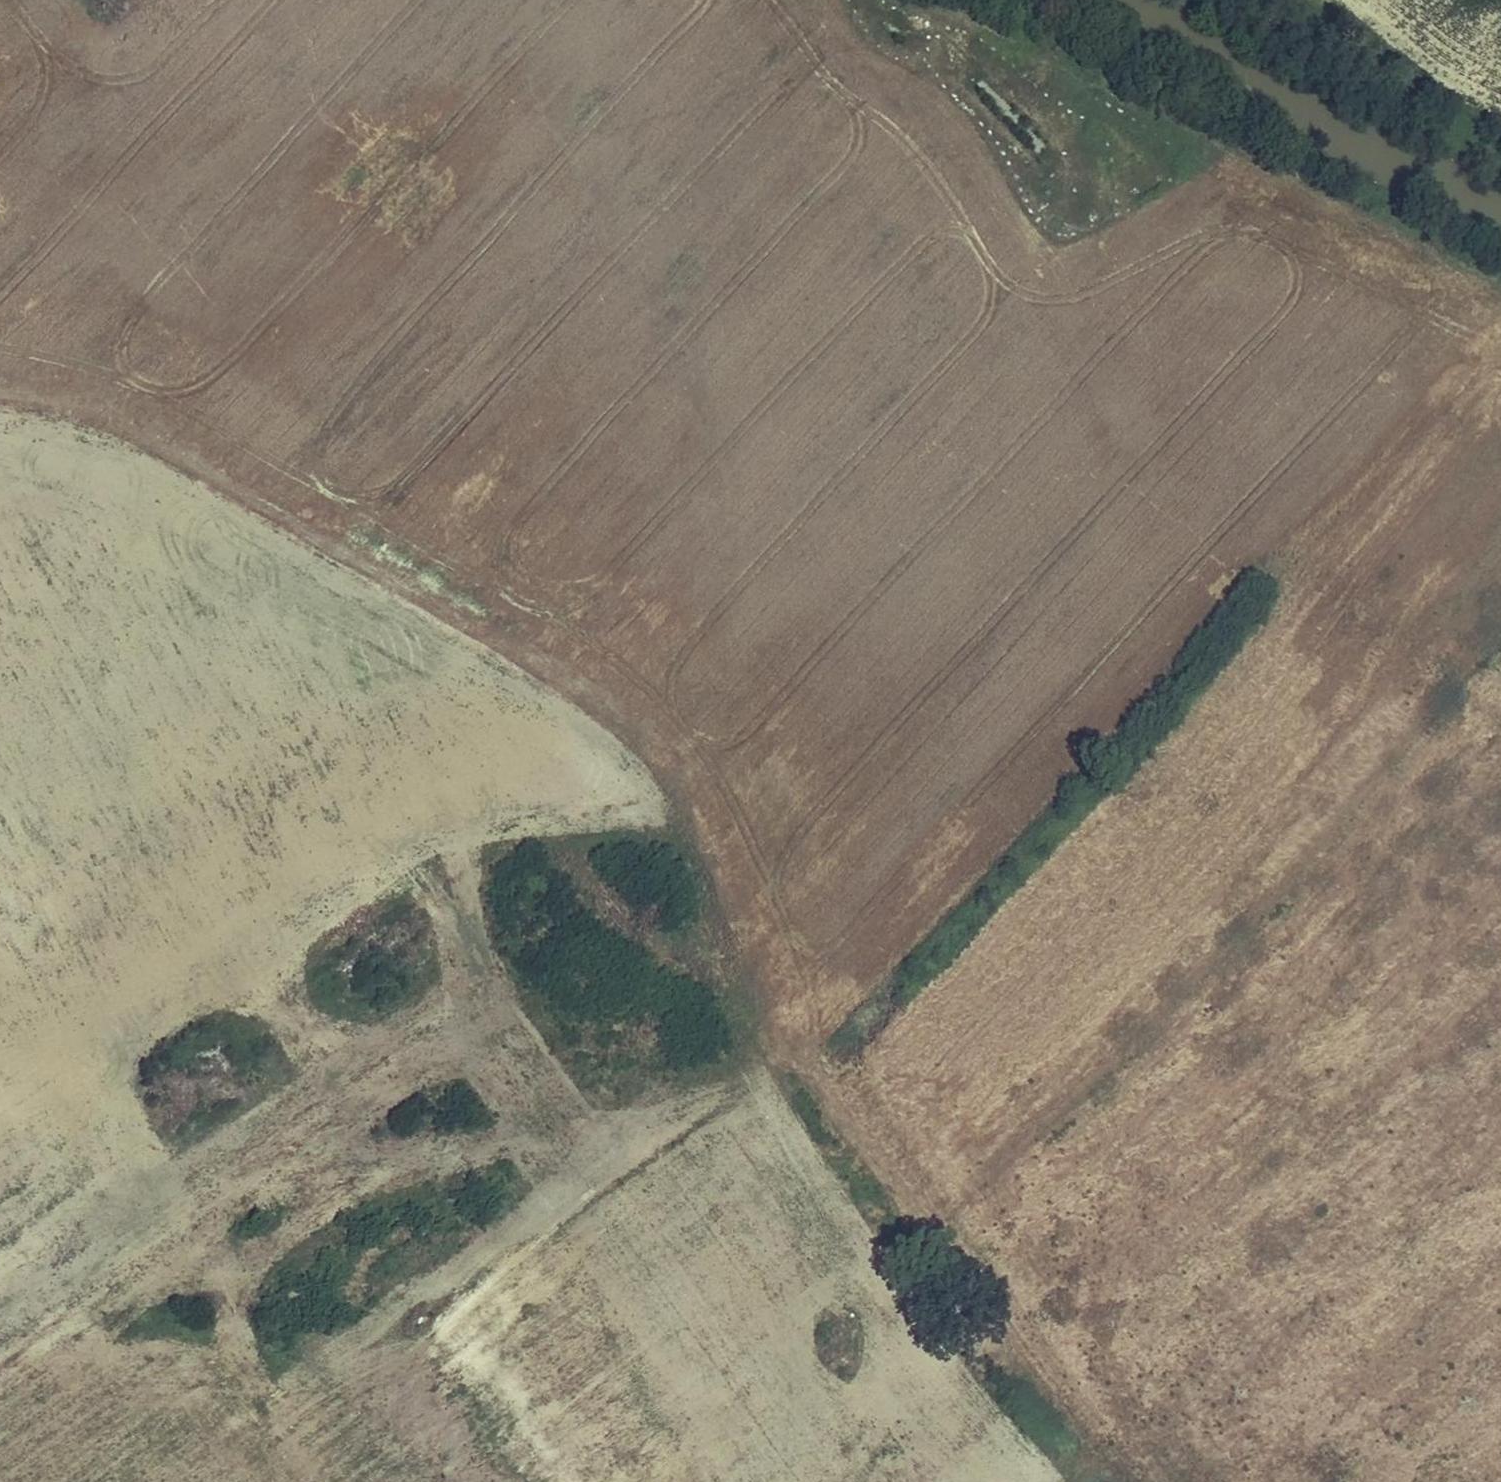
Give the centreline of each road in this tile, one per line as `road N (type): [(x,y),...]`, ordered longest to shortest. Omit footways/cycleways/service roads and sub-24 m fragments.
road 1 (track): [(1155,1481),(1004,1317),(851,1125),(794,1030)]
road 2 (track): [(1500,297),(1309,205)]

